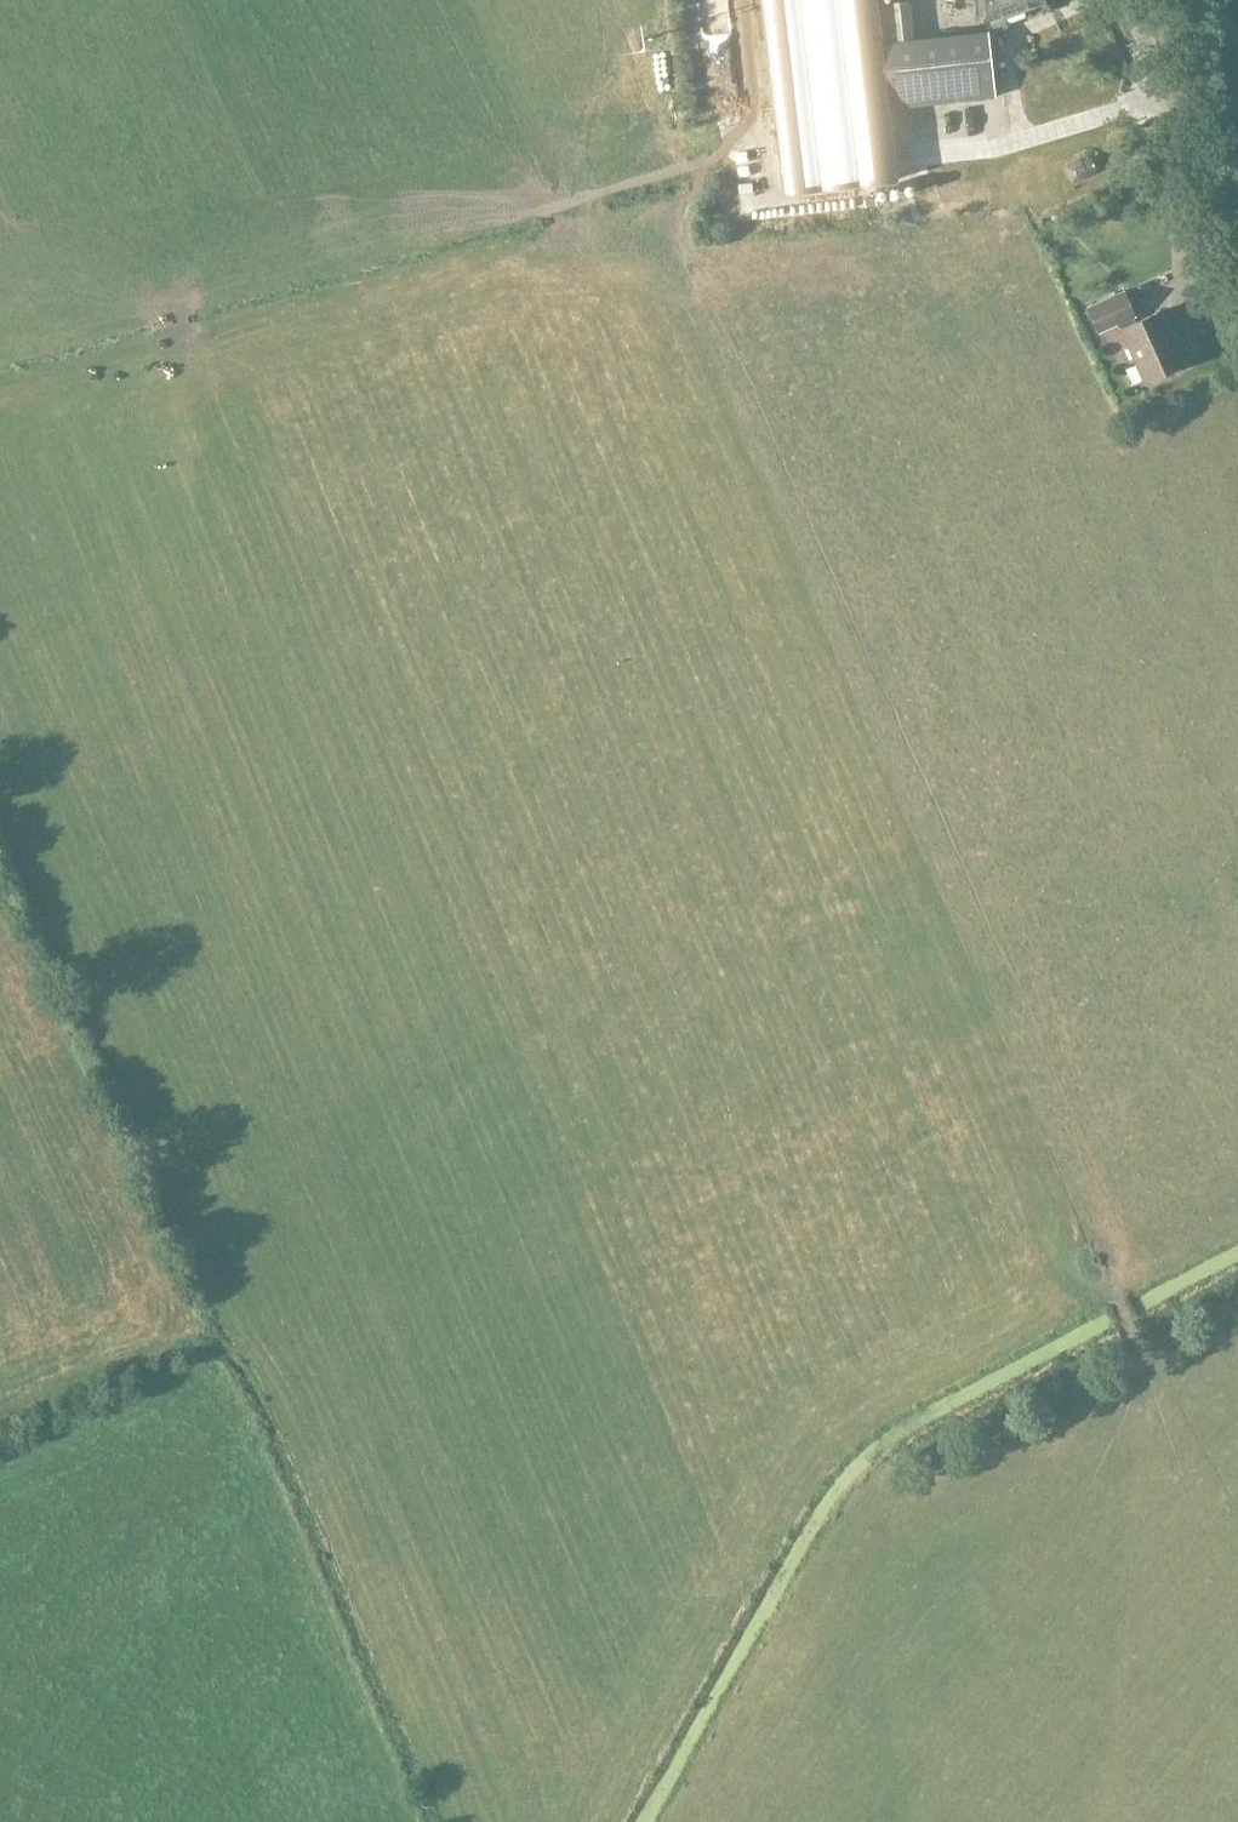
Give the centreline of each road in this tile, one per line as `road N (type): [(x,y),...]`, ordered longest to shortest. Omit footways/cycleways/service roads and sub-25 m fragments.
road 1 (unclassified): [(1237,252),(1124,0)]

